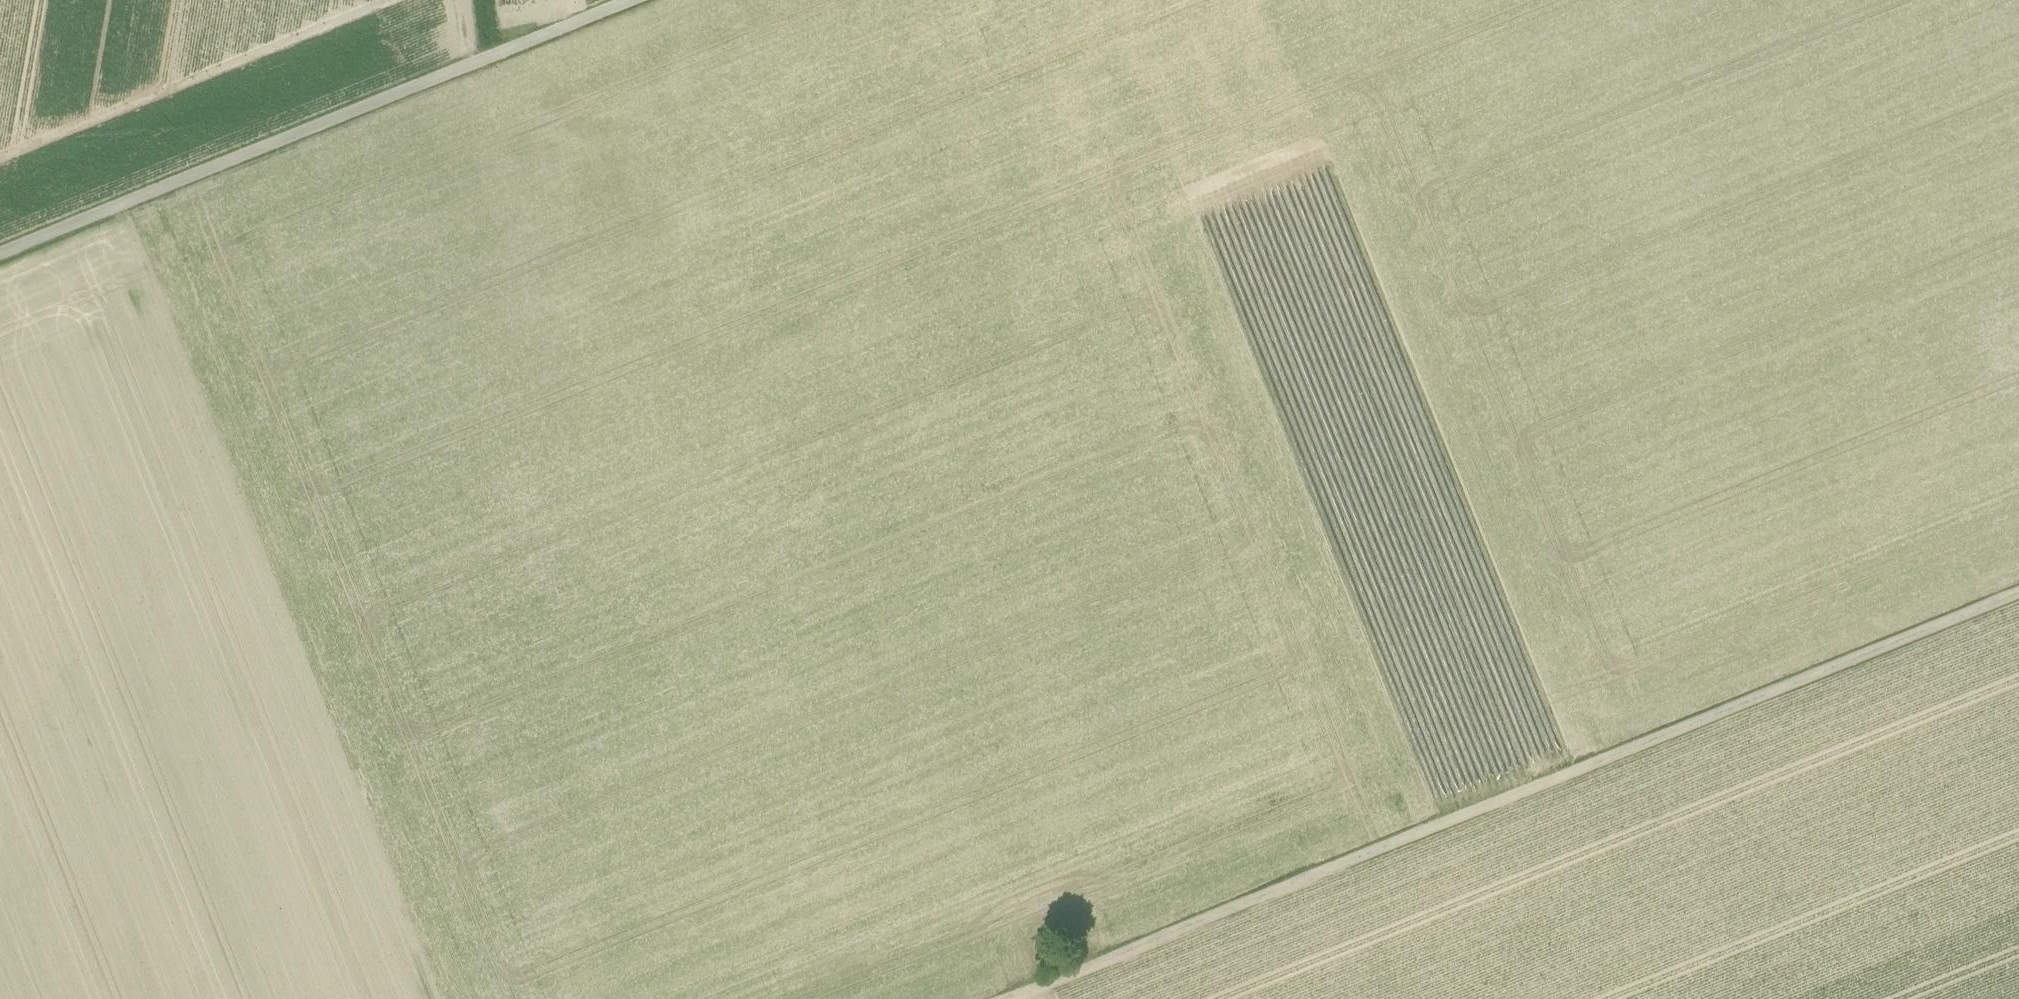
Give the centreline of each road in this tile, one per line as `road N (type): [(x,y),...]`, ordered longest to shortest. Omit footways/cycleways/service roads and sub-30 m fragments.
road 1 (track): [(2018,593),(1009,998)]
road 2 (unclassified): [(0,257),(638,0)]

